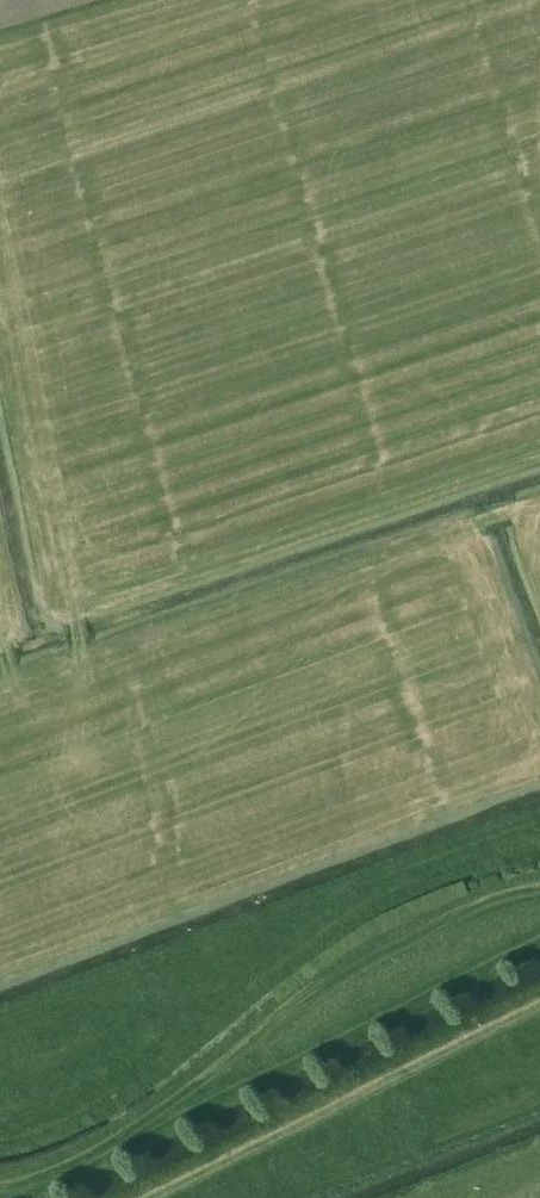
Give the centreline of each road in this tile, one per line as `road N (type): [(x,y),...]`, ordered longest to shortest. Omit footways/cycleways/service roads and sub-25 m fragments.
road 1 (track): [(136,1197),(539,997)]

